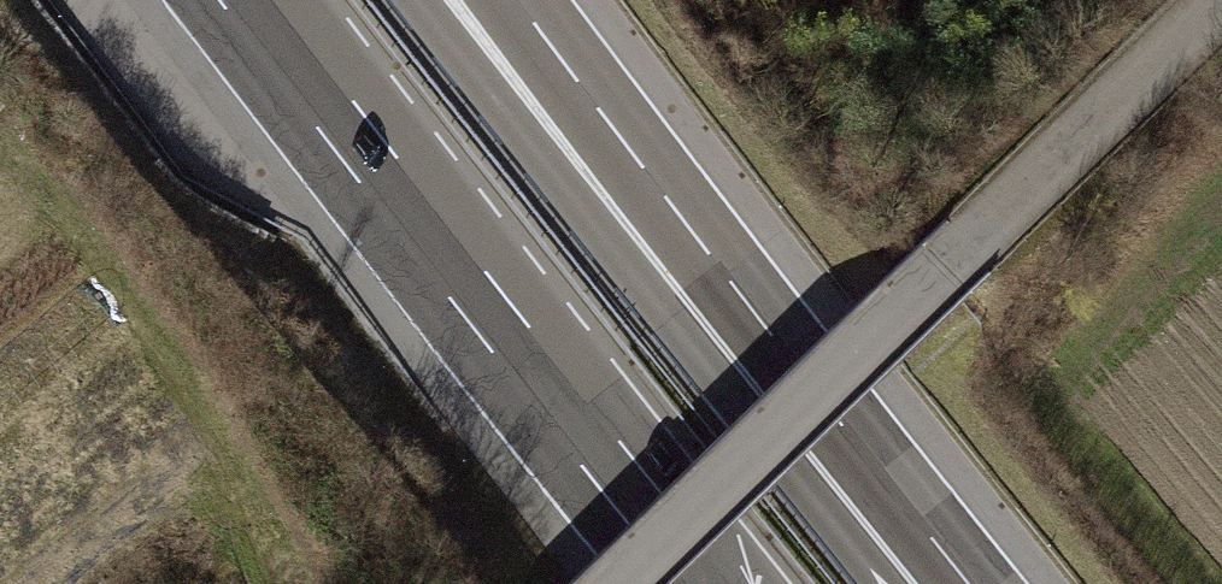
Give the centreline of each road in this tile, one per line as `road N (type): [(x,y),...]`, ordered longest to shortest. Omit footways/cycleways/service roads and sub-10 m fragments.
road 1 (residential): [(1221,11),(927,280),(614,583)]
road 2 (motorway): [(247,0),(705,583)]
road 3 (motorway): [(946,583),(609,169)]
road 4 (motorway): [(609,169),(448,0)]
road 5 (motorway): [(609,169),(499,0)]

